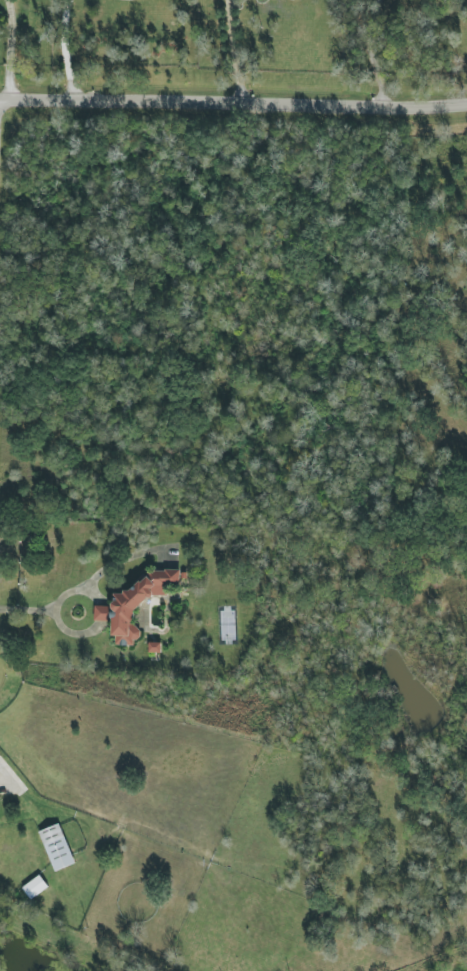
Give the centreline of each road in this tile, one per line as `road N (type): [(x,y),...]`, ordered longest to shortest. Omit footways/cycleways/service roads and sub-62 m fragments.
road 1 (residential): [(0,101),(466,105)]

